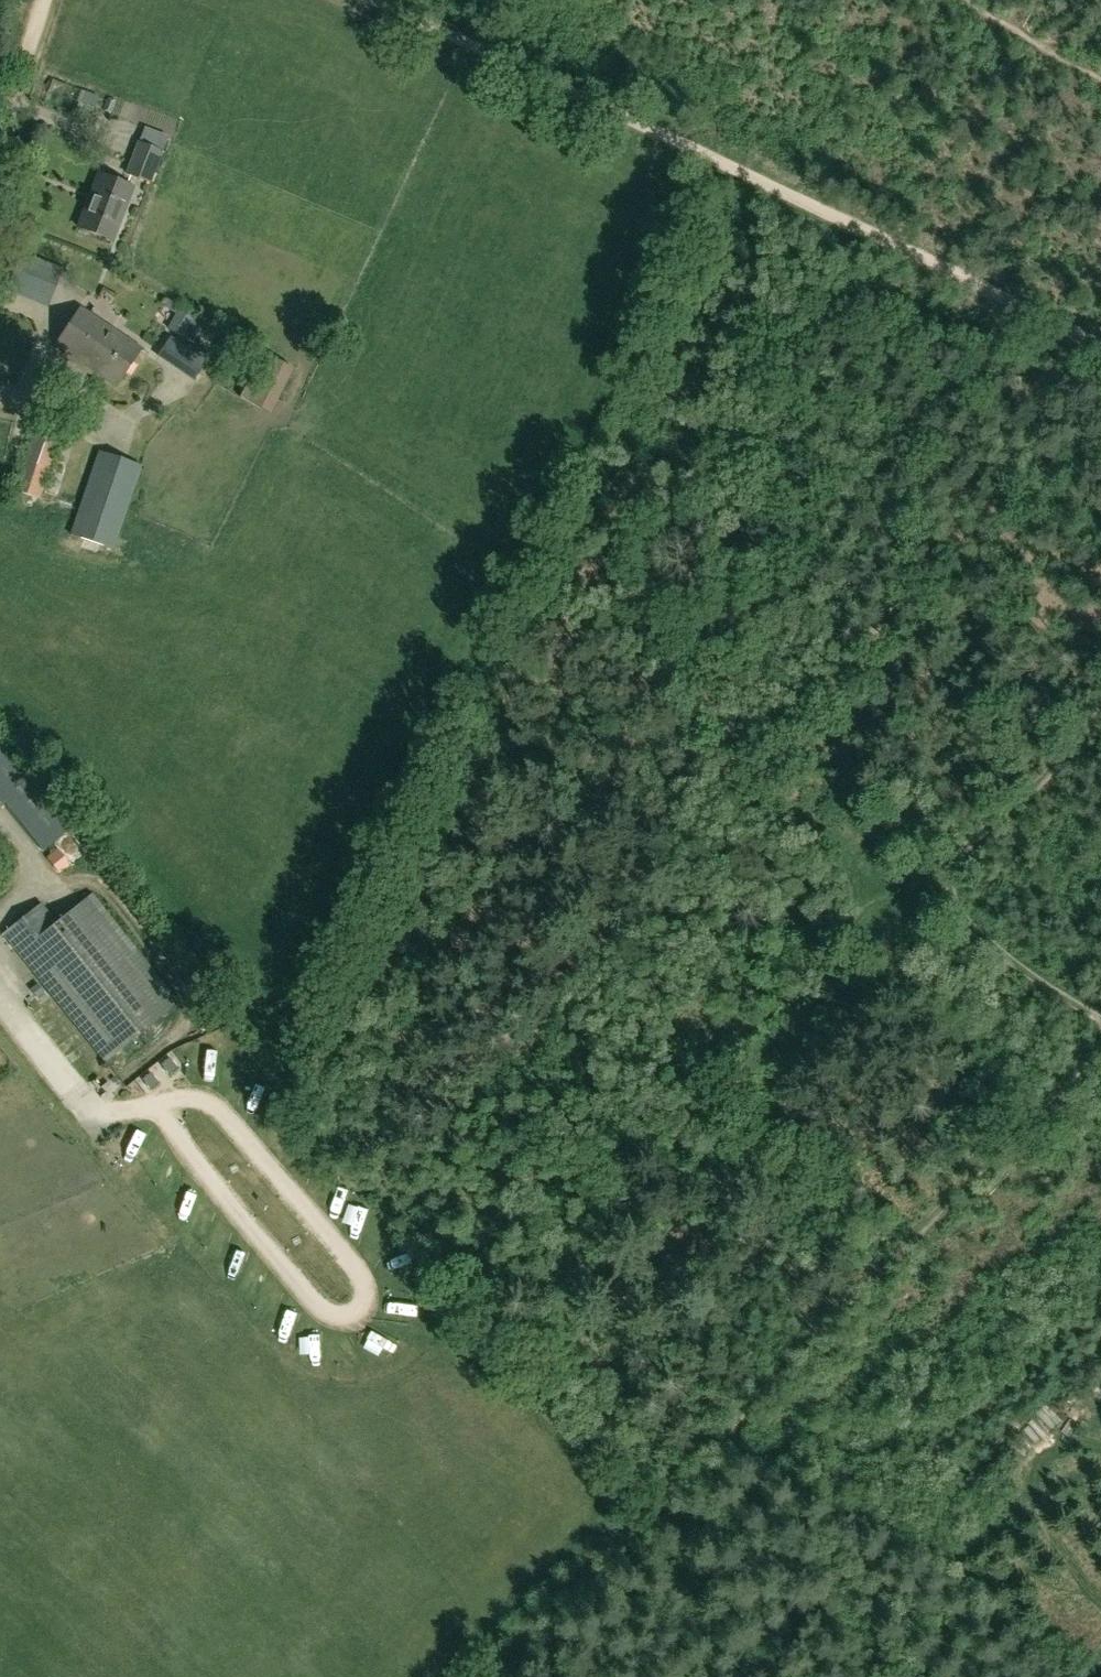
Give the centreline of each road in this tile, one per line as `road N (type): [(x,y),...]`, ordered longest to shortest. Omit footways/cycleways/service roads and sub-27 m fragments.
road 1 (track): [(1100,1052),(1028,1110),(913,1224),(661,1506),(484,1676)]
road 2 (track): [(379,0),(1100,346)]
road 3 (track): [(1100,711),(1018,806),(960,850),(944,880),(954,910),(973,930),(1100,1012)]

